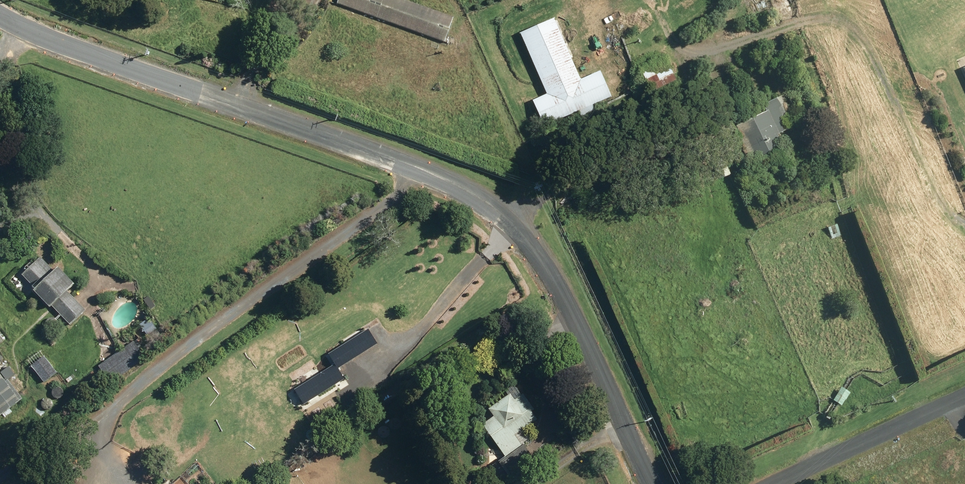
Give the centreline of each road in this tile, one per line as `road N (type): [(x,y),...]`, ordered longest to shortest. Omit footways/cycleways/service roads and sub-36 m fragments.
road 1 (unclassified): [(652,483),(560,290),(521,235),(480,200),(408,163),(0,17)]
road 2 (unclassified): [(776,483),(964,398)]

